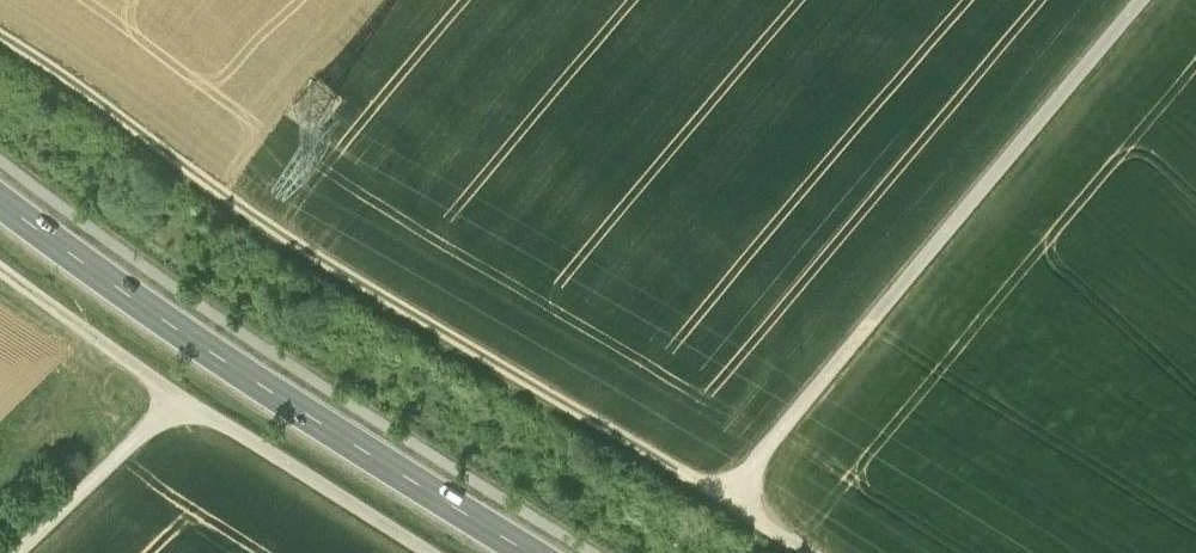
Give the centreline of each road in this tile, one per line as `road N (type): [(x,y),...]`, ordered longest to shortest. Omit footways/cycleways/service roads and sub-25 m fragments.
road 1 (track): [(727,497),(302,245),(0,39)]
road 2 (track): [(1140,0),(727,497),(819,552)]
road 3 (secondary): [(519,552),(223,361),(0,199)]
road 4 (track): [(421,552),(179,402)]
road 5 (track): [(0,267),(179,402)]
road 6 (track): [(179,402),(23,552)]

